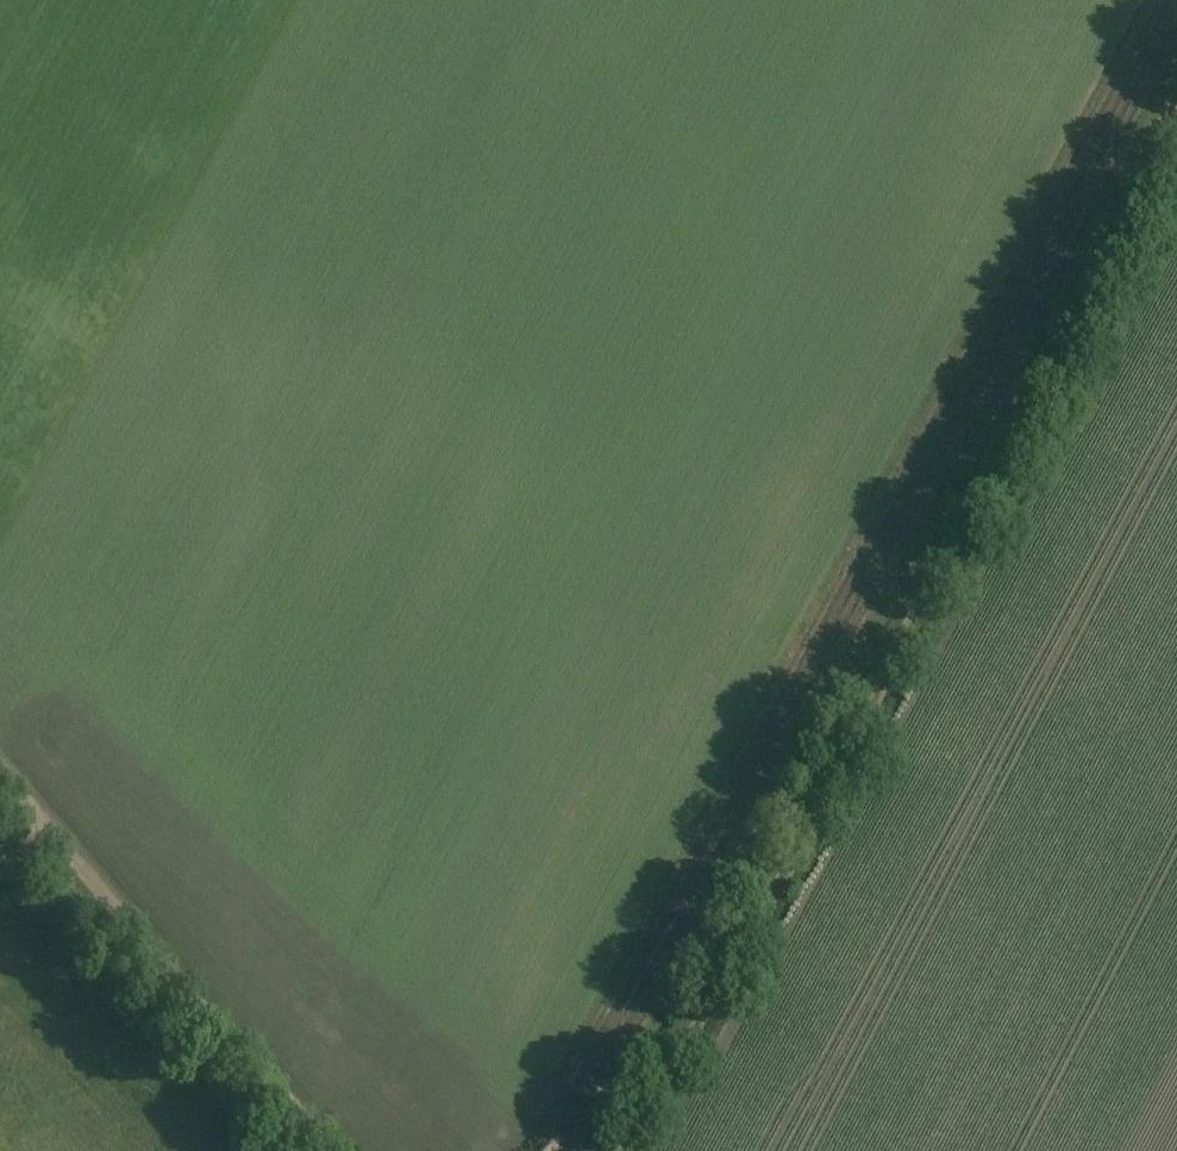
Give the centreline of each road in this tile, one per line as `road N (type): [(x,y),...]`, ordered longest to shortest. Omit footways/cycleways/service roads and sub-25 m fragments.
road 1 (track): [(1176,117),(619,1150)]
road 2 (track): [(0,756),(346,1150)]

